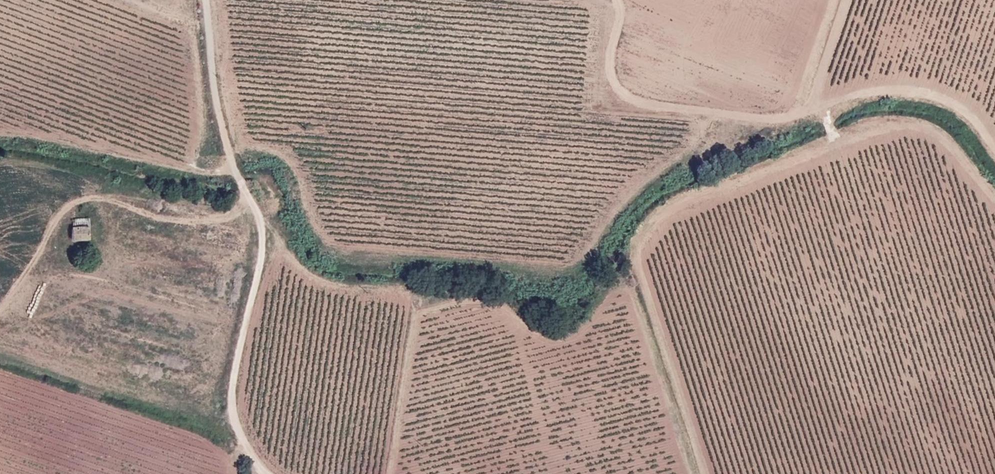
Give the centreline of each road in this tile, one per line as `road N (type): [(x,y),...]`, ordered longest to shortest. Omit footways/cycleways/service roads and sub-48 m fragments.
road 1 (unclassified): [(274,473),(262,467),(232,401),(264,227),(230,153),(207,0)]

